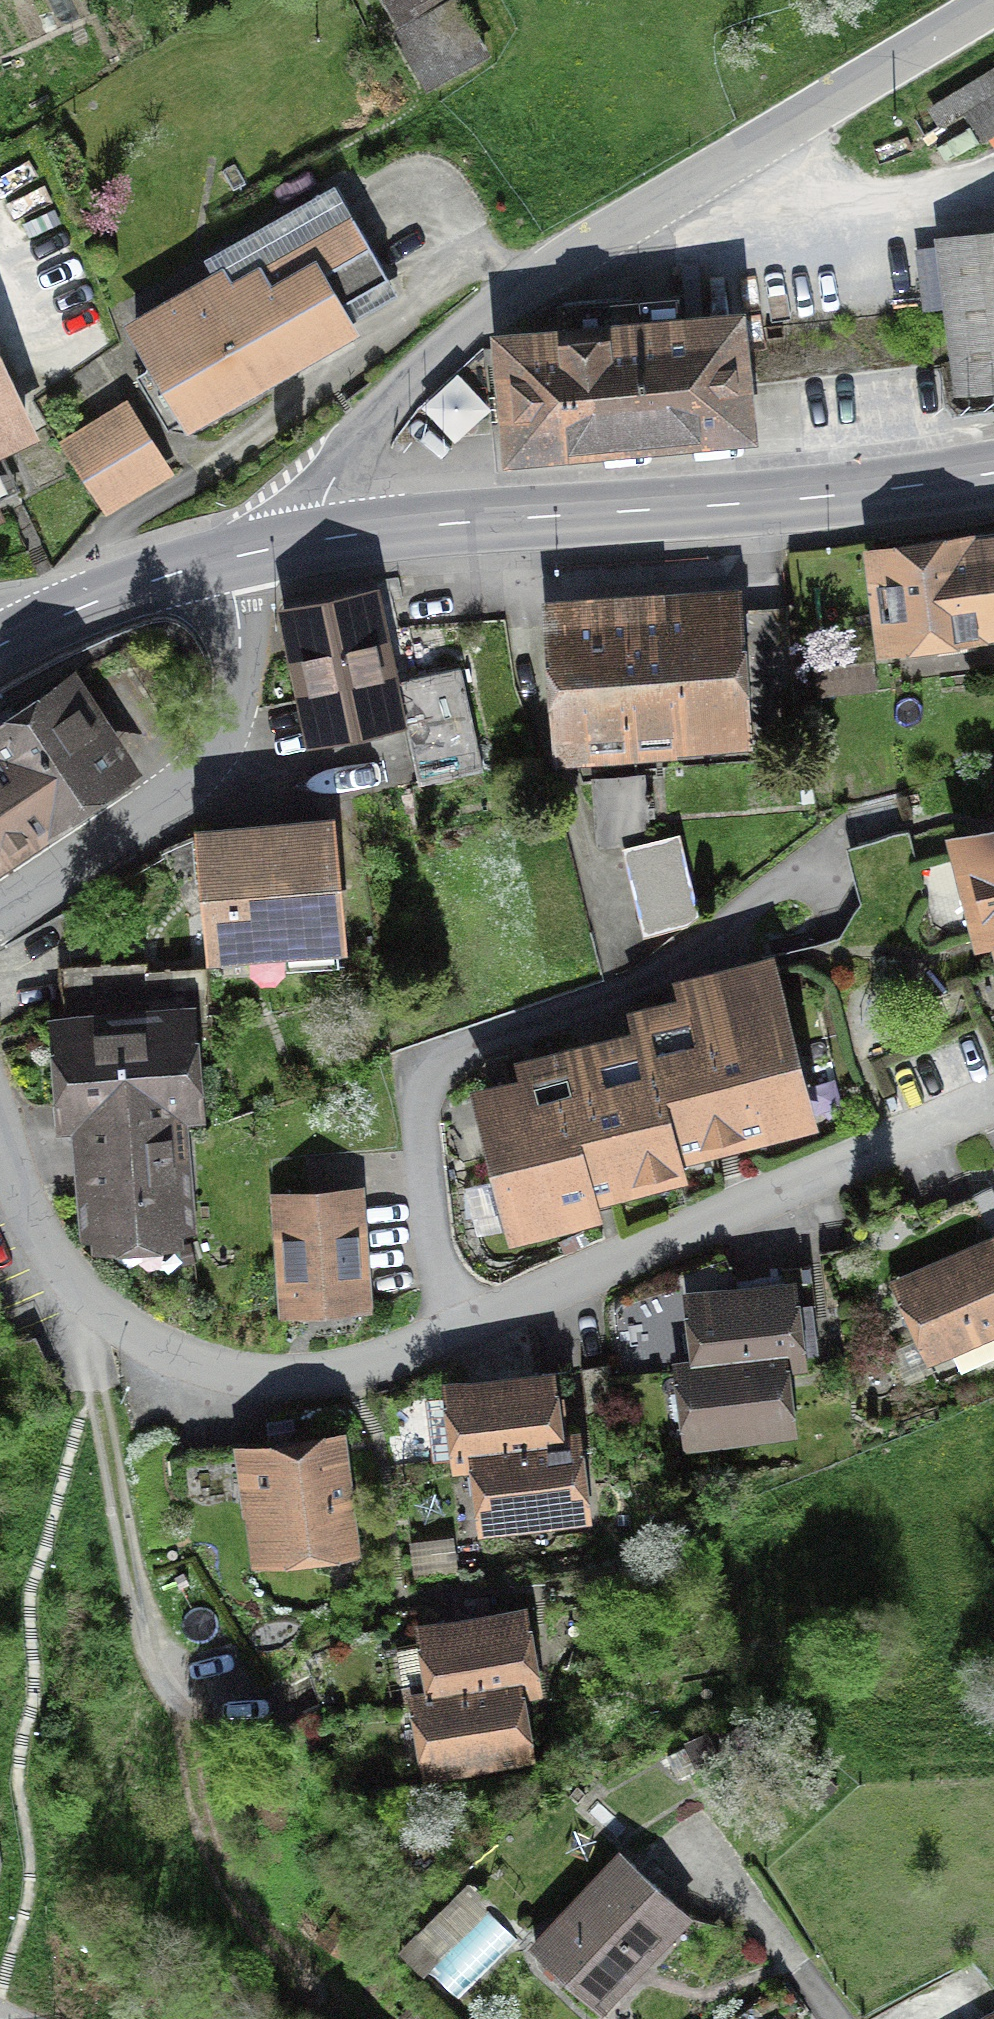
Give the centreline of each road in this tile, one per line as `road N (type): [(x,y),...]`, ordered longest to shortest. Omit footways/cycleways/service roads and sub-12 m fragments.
road 1 (residential): [(0,1136),(53,1253),(104,1311),(210,1367),(283,1378),(362,1368),(530,1310),(993,1097)]
road 2 (tertiary): [(306,544),(327,475),(523,279),(993,6)]
road 3 (primary): [(306,544),(870,495),(993,473)]
road 4 (tertiary): [(0,910),(159,811),(227,742),(241,652),(230,560)]
road 5 (primary): [(9,643),(157,581),(230,560)]

